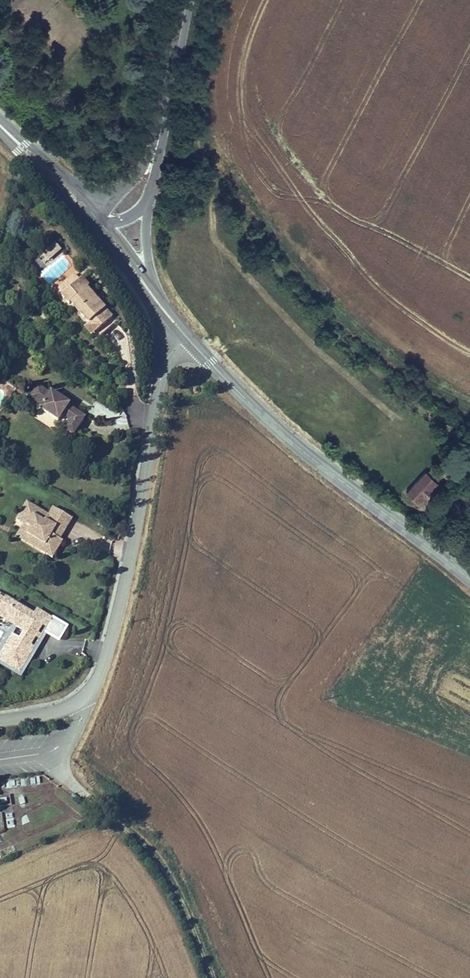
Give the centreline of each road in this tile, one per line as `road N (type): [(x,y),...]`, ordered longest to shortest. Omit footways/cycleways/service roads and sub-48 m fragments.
road 1 (residential): [(0,719),(71,706),(101,678),(160,377),(187,338)]
road 2 (tertiary): [(187,338),(269,422),(469,582)]
road 3 (track): [(53,750),(73,784),(157,856),(215,977)]
road 4 (tertiary): [(93,227),(187,338)]
road 5 (tertiary): [(187,0),(159,140)]
road 6 (tertiary): [(0,133),(93,227)]

